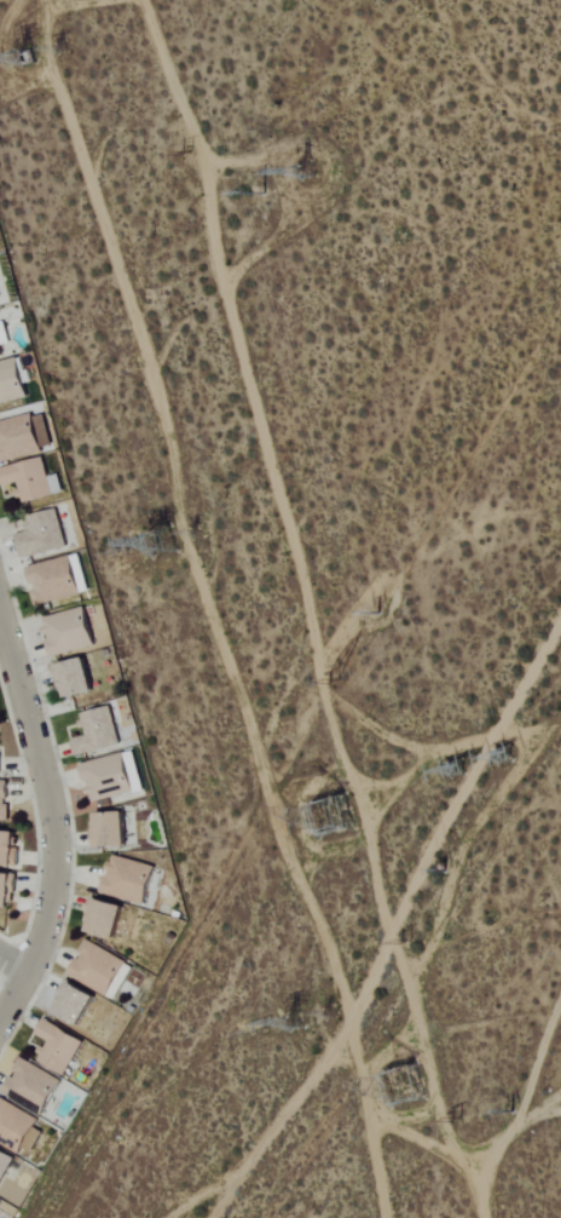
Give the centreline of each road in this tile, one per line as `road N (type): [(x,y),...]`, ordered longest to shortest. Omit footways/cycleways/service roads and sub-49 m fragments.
road 1 (residential): [(0,615),(58,858),(44,941),(0,1016)]

